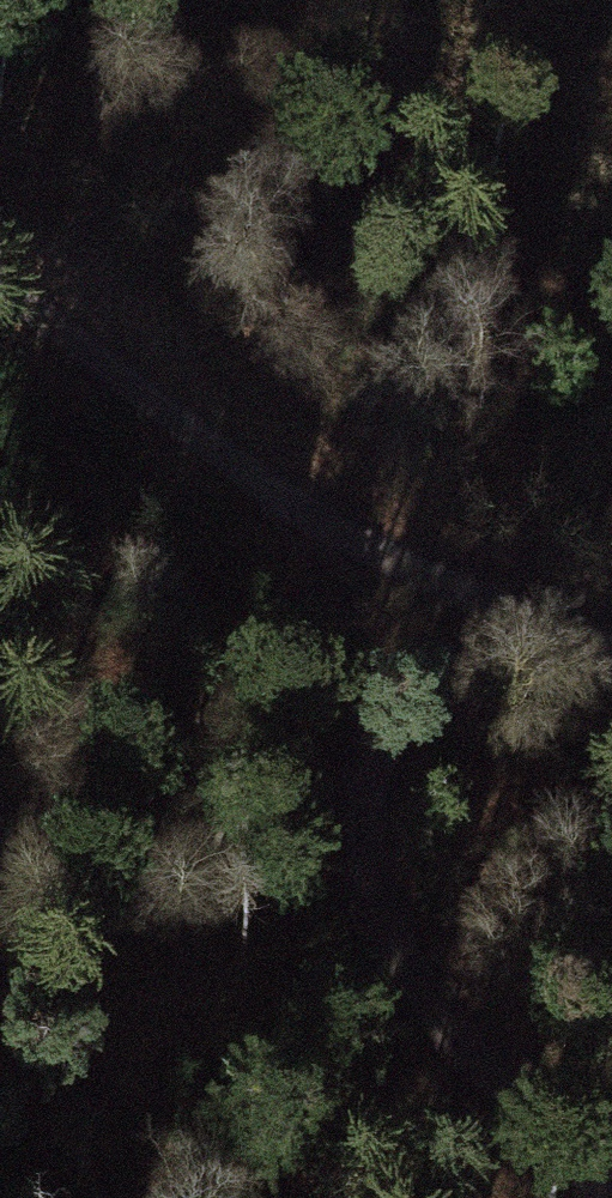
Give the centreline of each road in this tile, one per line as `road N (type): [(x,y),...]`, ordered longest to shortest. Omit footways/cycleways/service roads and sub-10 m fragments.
road 1 (track): [(611,1192),(473,1057),(400,954),(368,878),(367,781),(433,706),(561,636)]
road 2 (track): [(296,511),(0,287)]
road 3 (track): [(296,511),(561,636)]
road 4 (track): [(367,781),(296,511)]

